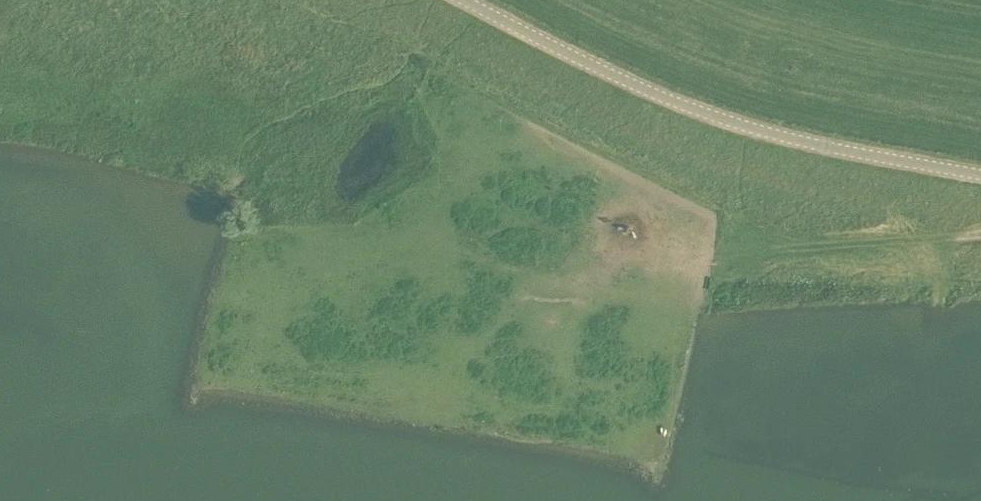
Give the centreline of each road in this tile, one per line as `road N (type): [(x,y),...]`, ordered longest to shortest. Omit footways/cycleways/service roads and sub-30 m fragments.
road 1 (unclassified): [(980,177),(715,117),(464,0)]

